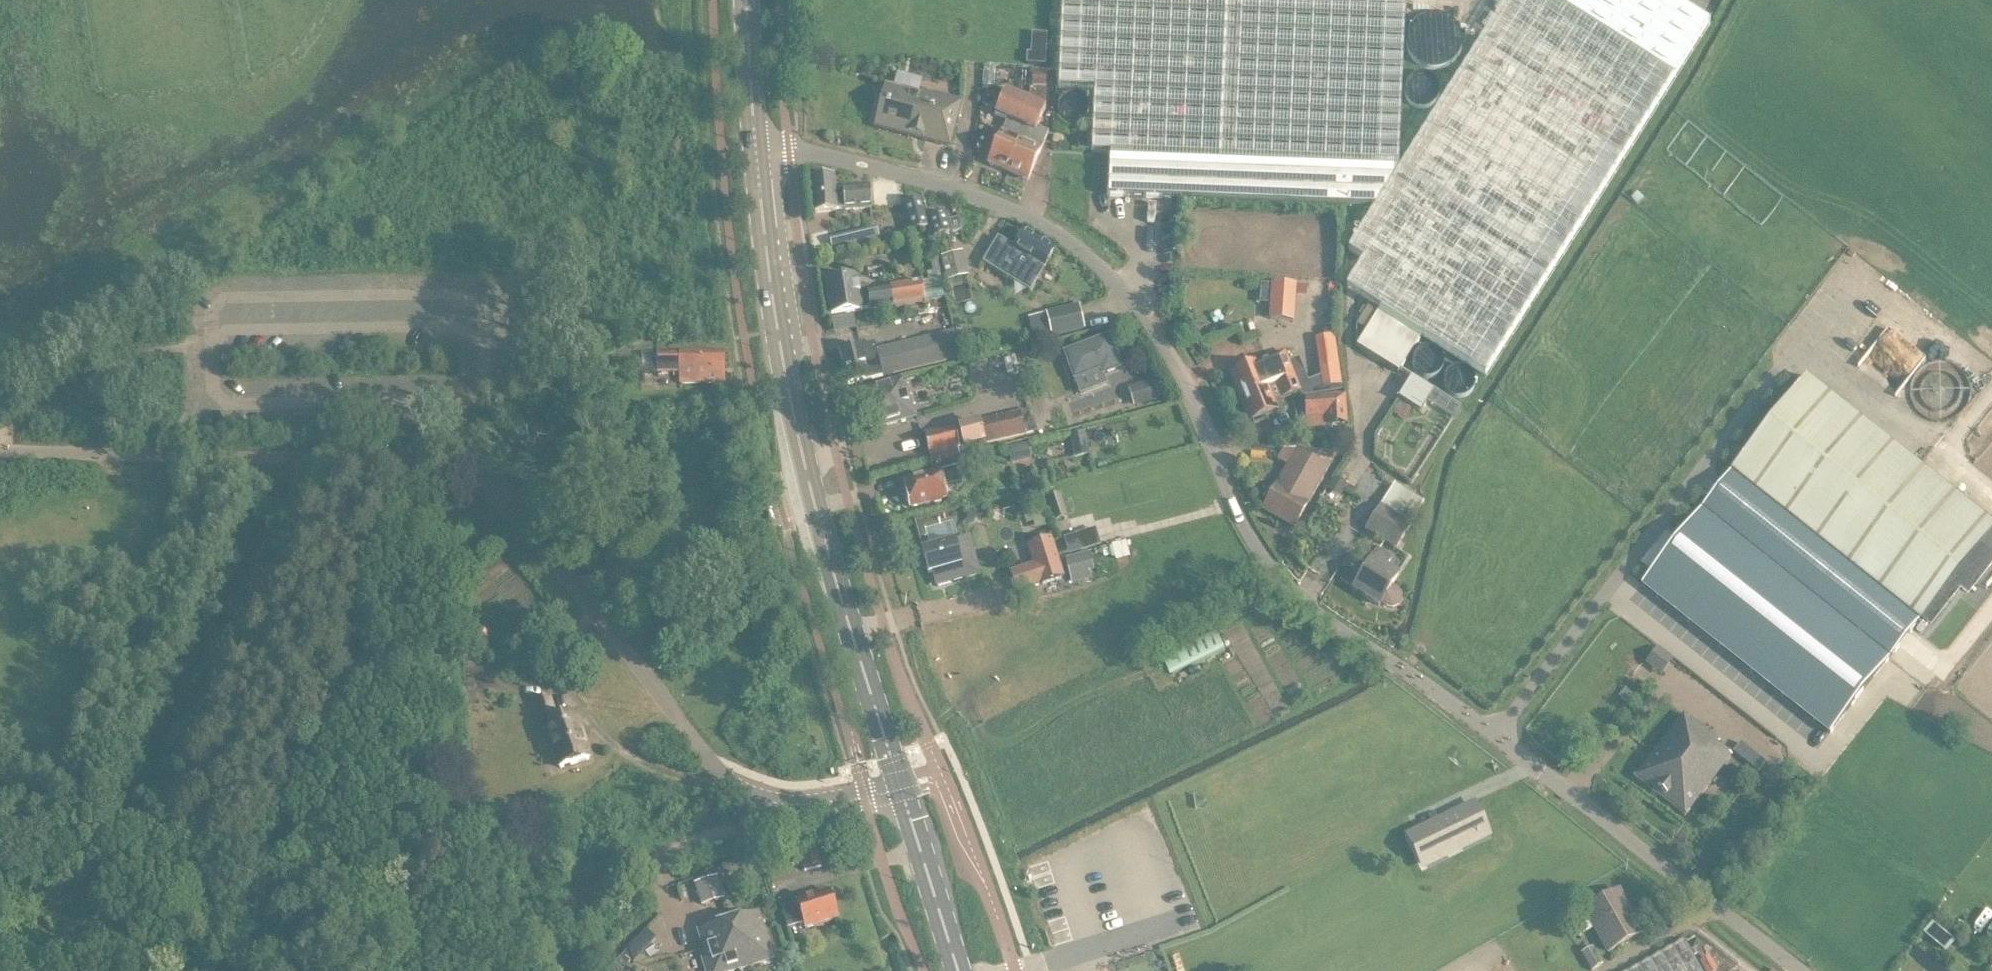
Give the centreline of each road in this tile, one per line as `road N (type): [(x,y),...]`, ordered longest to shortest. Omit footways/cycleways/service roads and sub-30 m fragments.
road 1 (unclassified): [(754,151),(830,153),(1004,205),(1087,245),(1130,289),(1163,342),(1252,537),(1323,607),(1431,680),(1805,970)]
road 2 (unclassified): [(786,803),(726,782),(504,497),(462,461),(191,449),(0,453)]
road 3 (secondary): [(901,783),(792,409),(754,151)]
road 4 (track): [(786,803),(607,876),(555,919),(519,970)]
road 5 (secondary): [(959,970),(901,783)]
road 6 (secondary): [(754,151),(746,0)]

